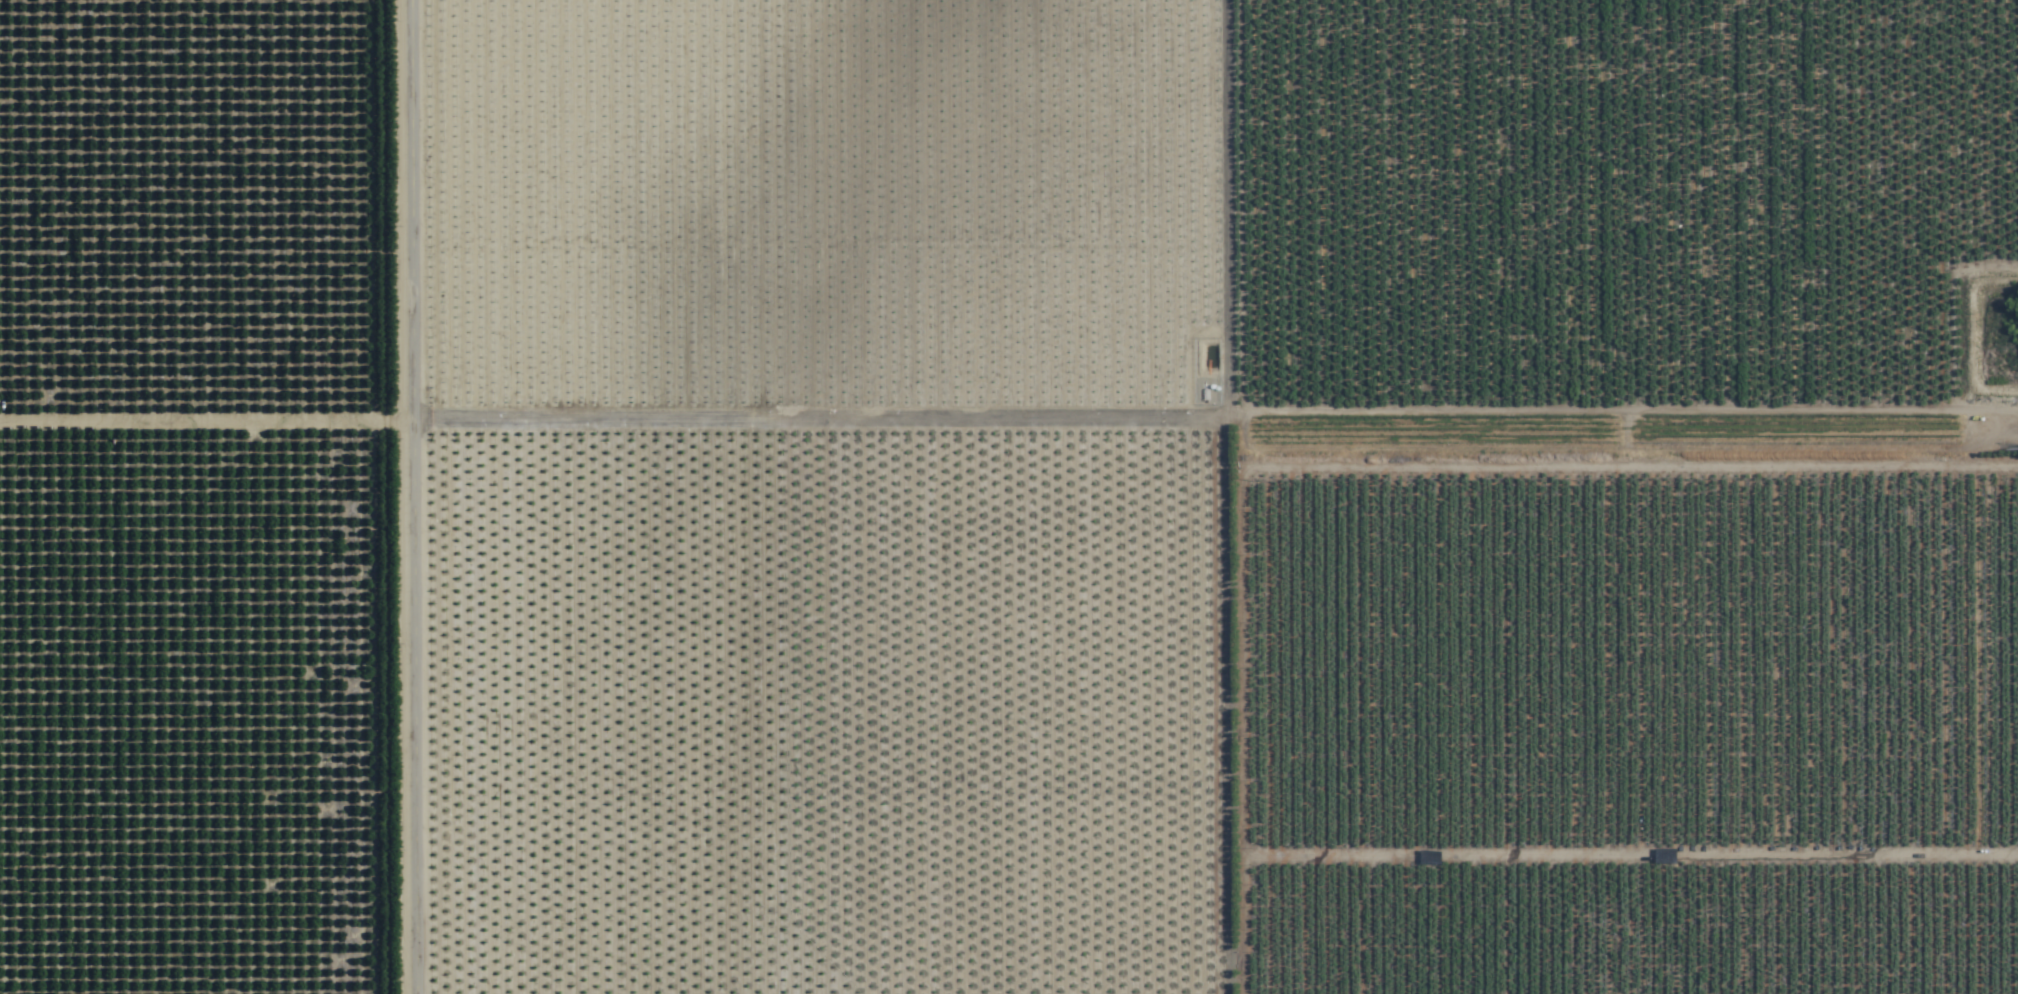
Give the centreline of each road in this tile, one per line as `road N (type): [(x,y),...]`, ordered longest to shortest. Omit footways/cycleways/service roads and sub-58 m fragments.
road 1 (residential): [(416,993),(411,0)]

